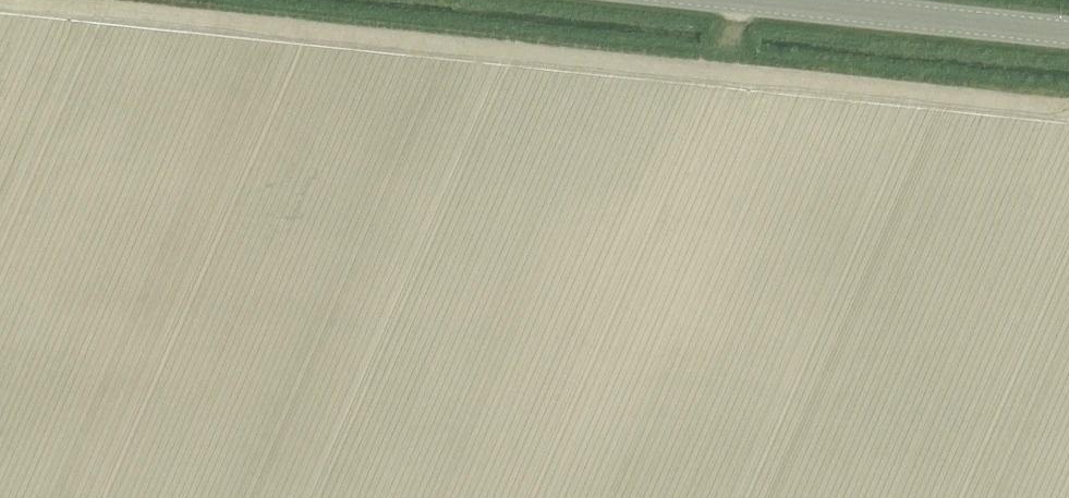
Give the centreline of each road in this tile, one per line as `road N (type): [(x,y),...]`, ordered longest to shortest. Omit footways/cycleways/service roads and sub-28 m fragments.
road 1 (tertiary): [(1068,31),(768,0)]

